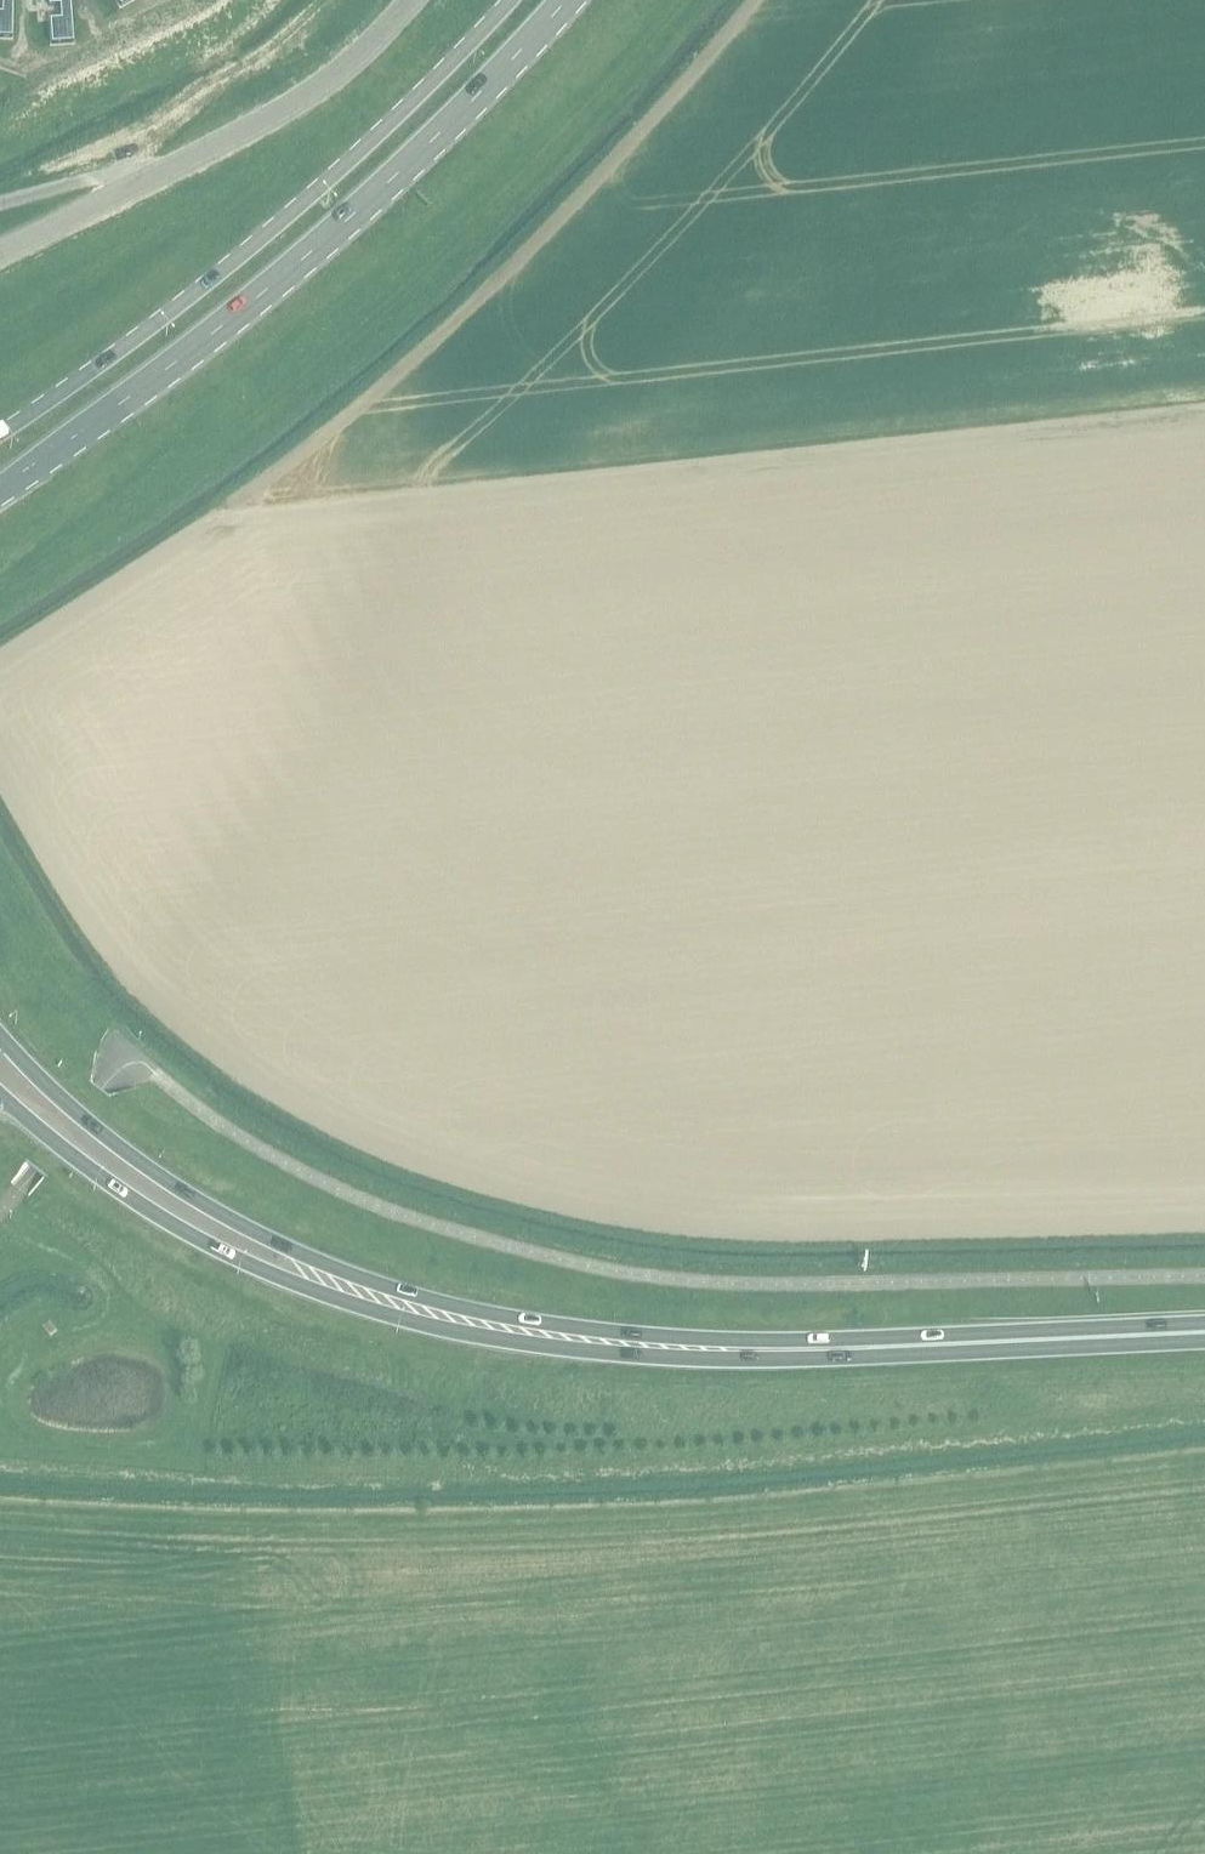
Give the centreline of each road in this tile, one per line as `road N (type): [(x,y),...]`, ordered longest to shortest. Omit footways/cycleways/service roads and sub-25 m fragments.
road 1 (trunk): [(768,1349),(496,1313),(408,1296),(329,1267),(192,1202),(137,1165),(63,1105),(0,1035)]
road 2 (trunk): [(0,1097),(117,1194),(234,1260),(319,1294),(486,1337),(571,1348),(667,1357),(768,1349)]
road 3 (primary): [(0,487),(302,260),(510,61),(563,0)]
road 4 (primary): [(504,0),(457,55),(285,213),(107,360),(0,430)]
road 5 (unclassified): [(0,245),(308,85),(407,0)]
road 6 (trunk): [(768,1349),(1204,1331)]

